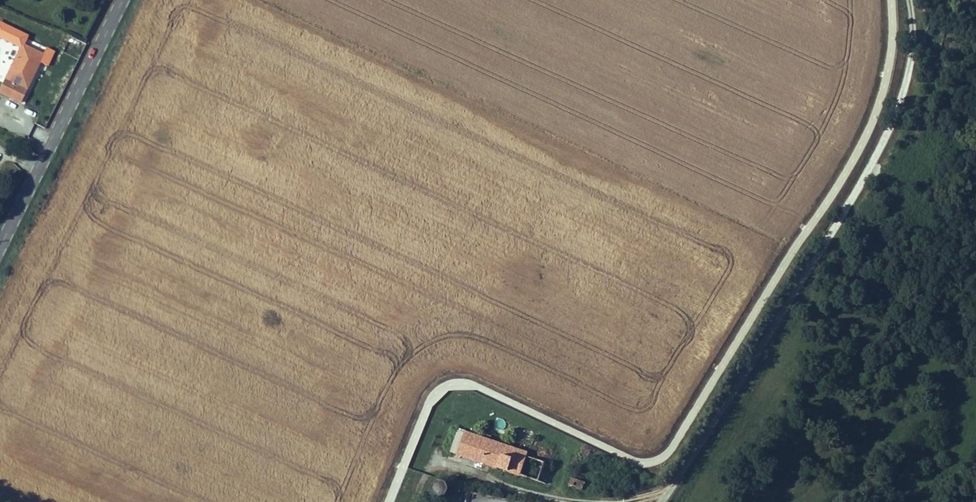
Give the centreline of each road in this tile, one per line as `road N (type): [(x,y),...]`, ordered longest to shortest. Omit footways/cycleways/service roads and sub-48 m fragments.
road 1 (tertiary): [(0,241),(120,0)]

